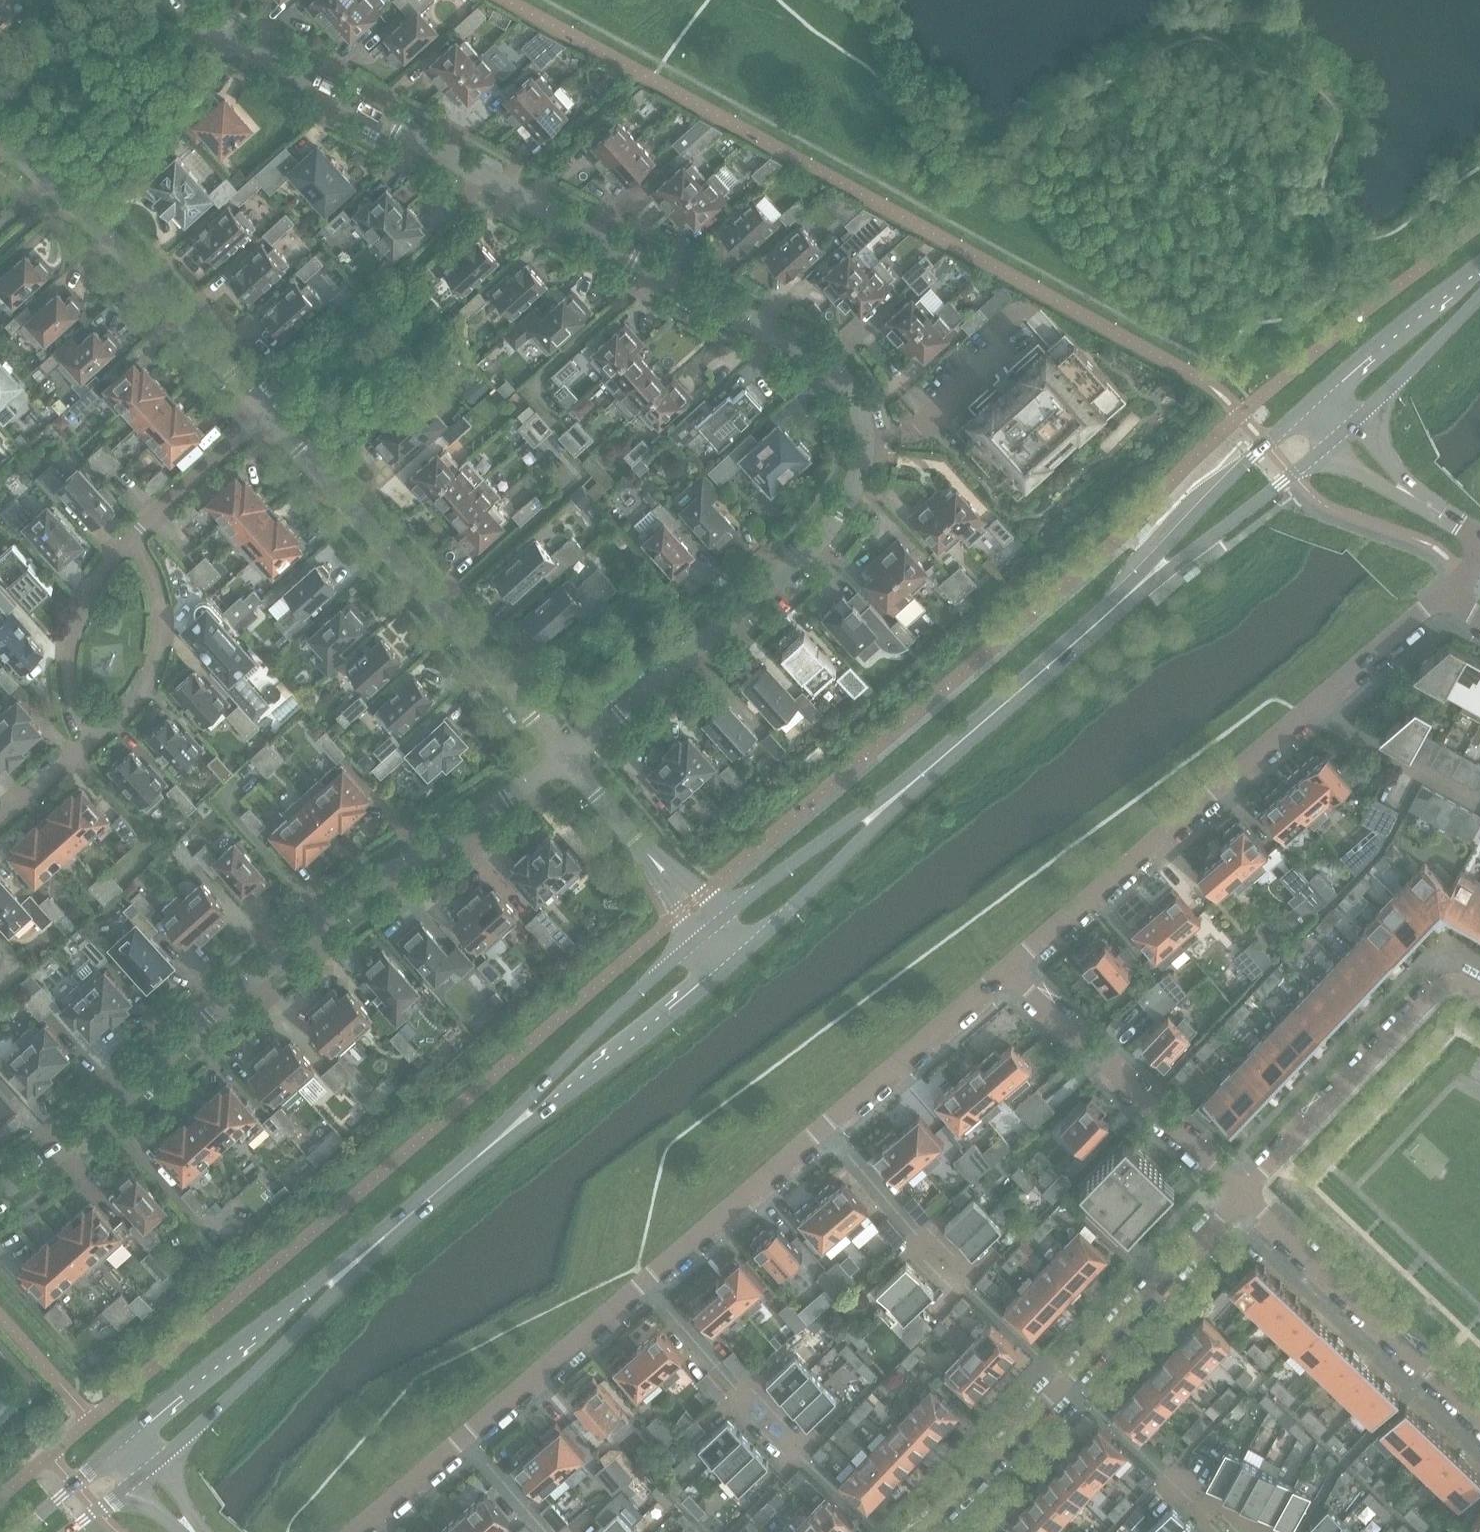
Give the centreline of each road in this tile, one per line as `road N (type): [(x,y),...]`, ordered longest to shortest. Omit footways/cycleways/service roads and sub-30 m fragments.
road 1 (residential): [(562,758),(771,585),(836,514),(861,463),(863,424),(840,375),(784,336),(200,22),(180,0)]
road 2 (residential): [(0,1189),(73,1141),(326,913),(562,758)]
road 3 (residential): [(1007,966),(1445,595)]
road 4 (residential): [(562,758),(262,411)]
road 5 (residential): [(262,411),(69,197),(0,142)]
road 6 (secondary): [(891,802),(1152,572)]
road 7 (residential): [(1479,1421),(1242,1192)]
road 8 (residential): [(1242,1192),(1440,986),(1464,981),(1479,990)]
road 9 (residential): [(1242,1192),(1007,966)]
road 10 (secondary): [(494,1144),(739,959)]
road 11 (secondary): [(353,1268),(277,1312),(120,1442)]
road 12 (secondary): [(698,940),(533,1094),(494,1144)]
road 13 (secondary): [(156,1465),(353,1268)]
road 14 (residential): [(1059,1382),(1242,1192)]
road 15 (residential): [(637,1285),(824,1127)]
road 16 (residential): [(824,1127),(1007,966)]
road 17 (residential): [(87,737),(148,687),(162,608),(129,533)]
road 18 (residential): [(458,1440),(637,1285)]
road 19 (secondary): [(1313,401),(1171,541),(1152,572)]
road 20 (residential): [(824,1127),(968,1292)]
road 21 (residential): [(87,737),(72,672),(90,597),(129,533)]
road 22 (secondary): [(739,959),(891,802)]
road 23 (secondary): [(1152,572),(1210,538),(1325,442)]
road 24 (secondary): [(1479,262),(1313,401)]
road 25 (residential): [(914,1531),(1059,1382)]
road 26 (secondary): [(891,802),(722,919)]
road 27 (secondary): [(353,1268),(494,1144)]
road 28 (residential): [(129,533),(262,411)]
road 29 (secondary): [(1351,422),(1479,298)]
road 30 (residential): [(350,1531),(458,1440)]
road 31 (residential): [(732,1389),(637,1285)]
road 32 (residential): [(1059,1382),(1162,1474)]
road 33 (secondary): [(120,1442),(23,1531)]
road 34 (residential): [(643,851),(562,758)]
road 35 (residential): [(458,1440),(538,1531)]

